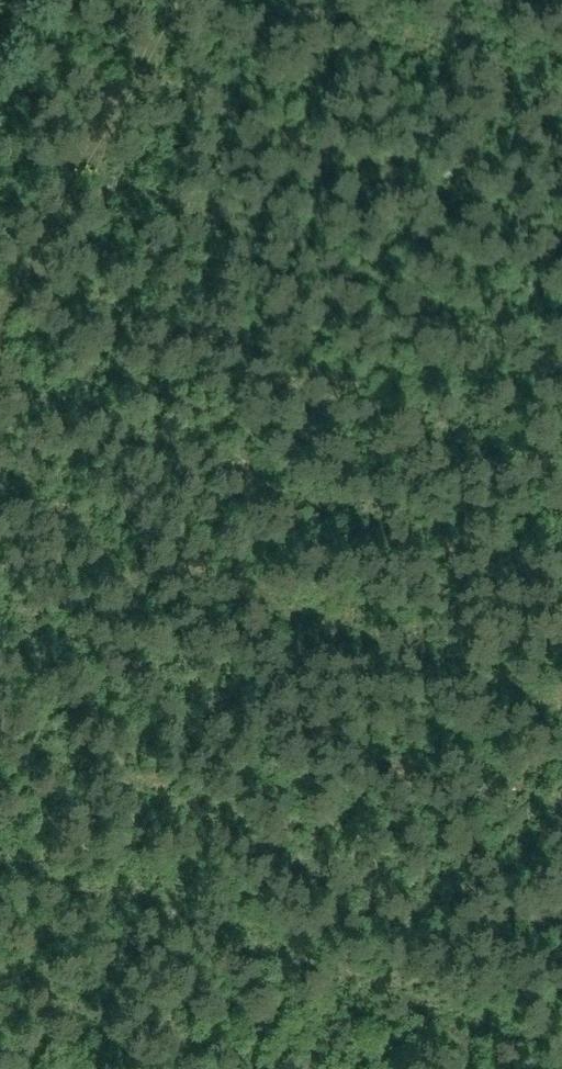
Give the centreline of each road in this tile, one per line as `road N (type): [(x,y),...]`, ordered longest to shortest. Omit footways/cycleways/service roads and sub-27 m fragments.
road 1 (track): [(0,290),(149,0)]

